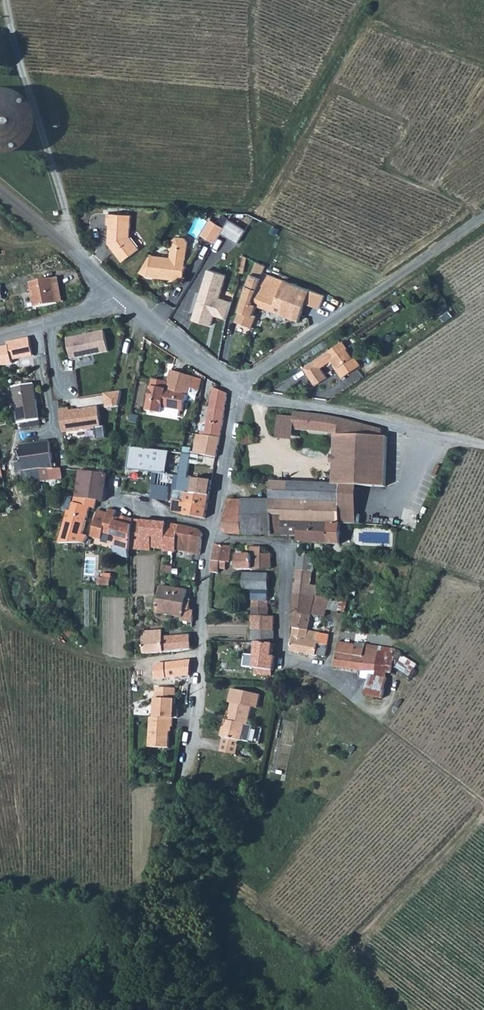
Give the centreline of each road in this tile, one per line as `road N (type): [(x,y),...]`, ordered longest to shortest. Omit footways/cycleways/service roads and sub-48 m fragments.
road 1 (residential): [(378,719),(333,677),(283,660),(285,545),(212,537)]
road 2 (residential): [(483,216),(234,385)]
road 3 (track): [(73,253),(66,196),(7,0)]
road 4 (residential): [(184,788),(212,537)]
road 5 (residential): [(483,445),(240,393)]
road 6 (track): [(201,653),(100,657),(0,609)]
road 7 (track): [(139,313),(116,444),(119,502)]
road 8 (residential): [(0,191),(122,301)]
road 9 (residential): [(122,301),(234,385)]
road 10 (track): [(483,801),(378,719)]
road 11 (residential): [(216,523),(240,393)]
road 12 (unclassified): [(0,337),(122,301)]

